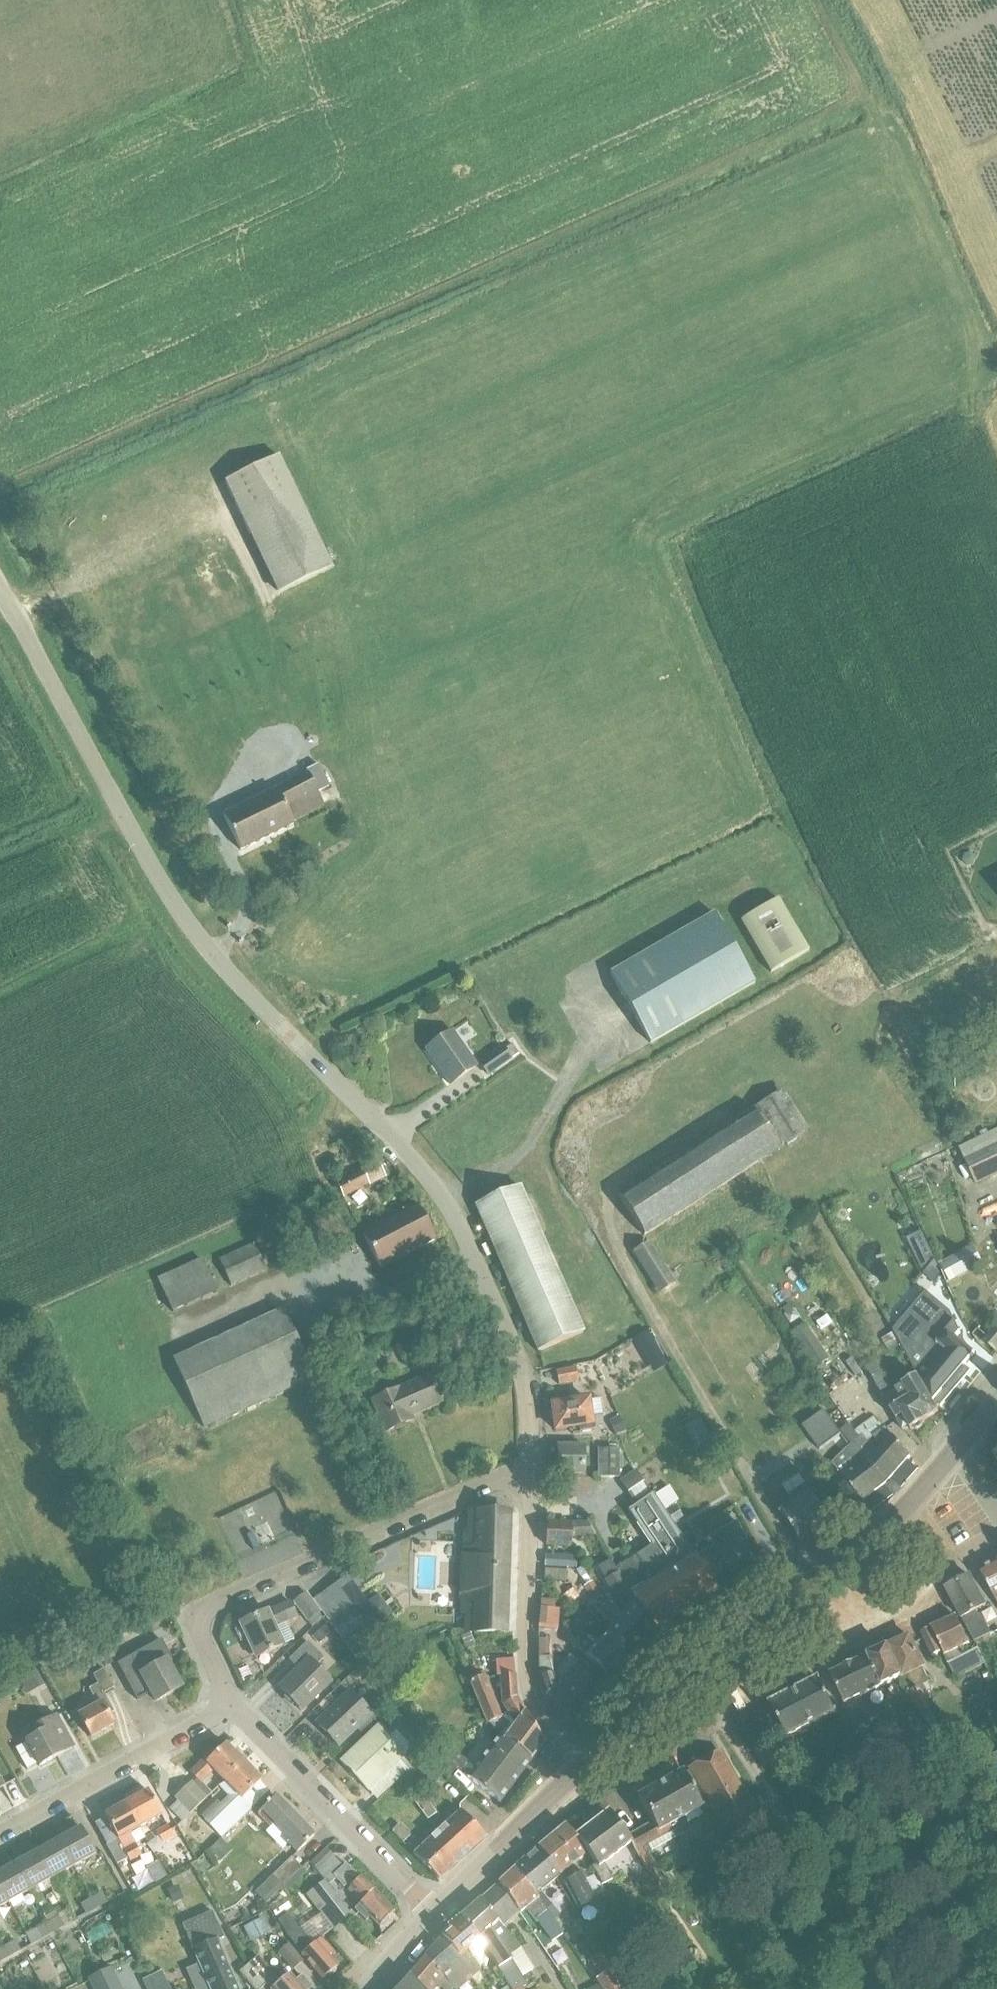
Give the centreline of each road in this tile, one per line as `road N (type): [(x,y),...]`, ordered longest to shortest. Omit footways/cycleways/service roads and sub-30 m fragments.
road 1 (unclassified): [(528,1471),(524,1376),(476,1255),(393,1136),(167,906),(0,584)]
road 2 (residential): [(231,1706),(204,1641),(214,1605),(528,1471)]
road 3 (unclassified): [(871,1988),(802,1845),(721,1711)]
road 4 (unclassified): [(581,1763),(531,1699),(522,1643),(528,1471)]
road 5 (residential): [(431,1915),(231,1706)]
road 6 (residential): [(721,1711),(963,1555)]
road 7 (residential): [(0,1832),(231,1706)]
road 8 (tertiary): [(696,1669),(897,1517)]
road 9 (tertiary): [(431,1915),(581,1763)]
road 10 (tertiary): [(581,1763),(696,1669)]

